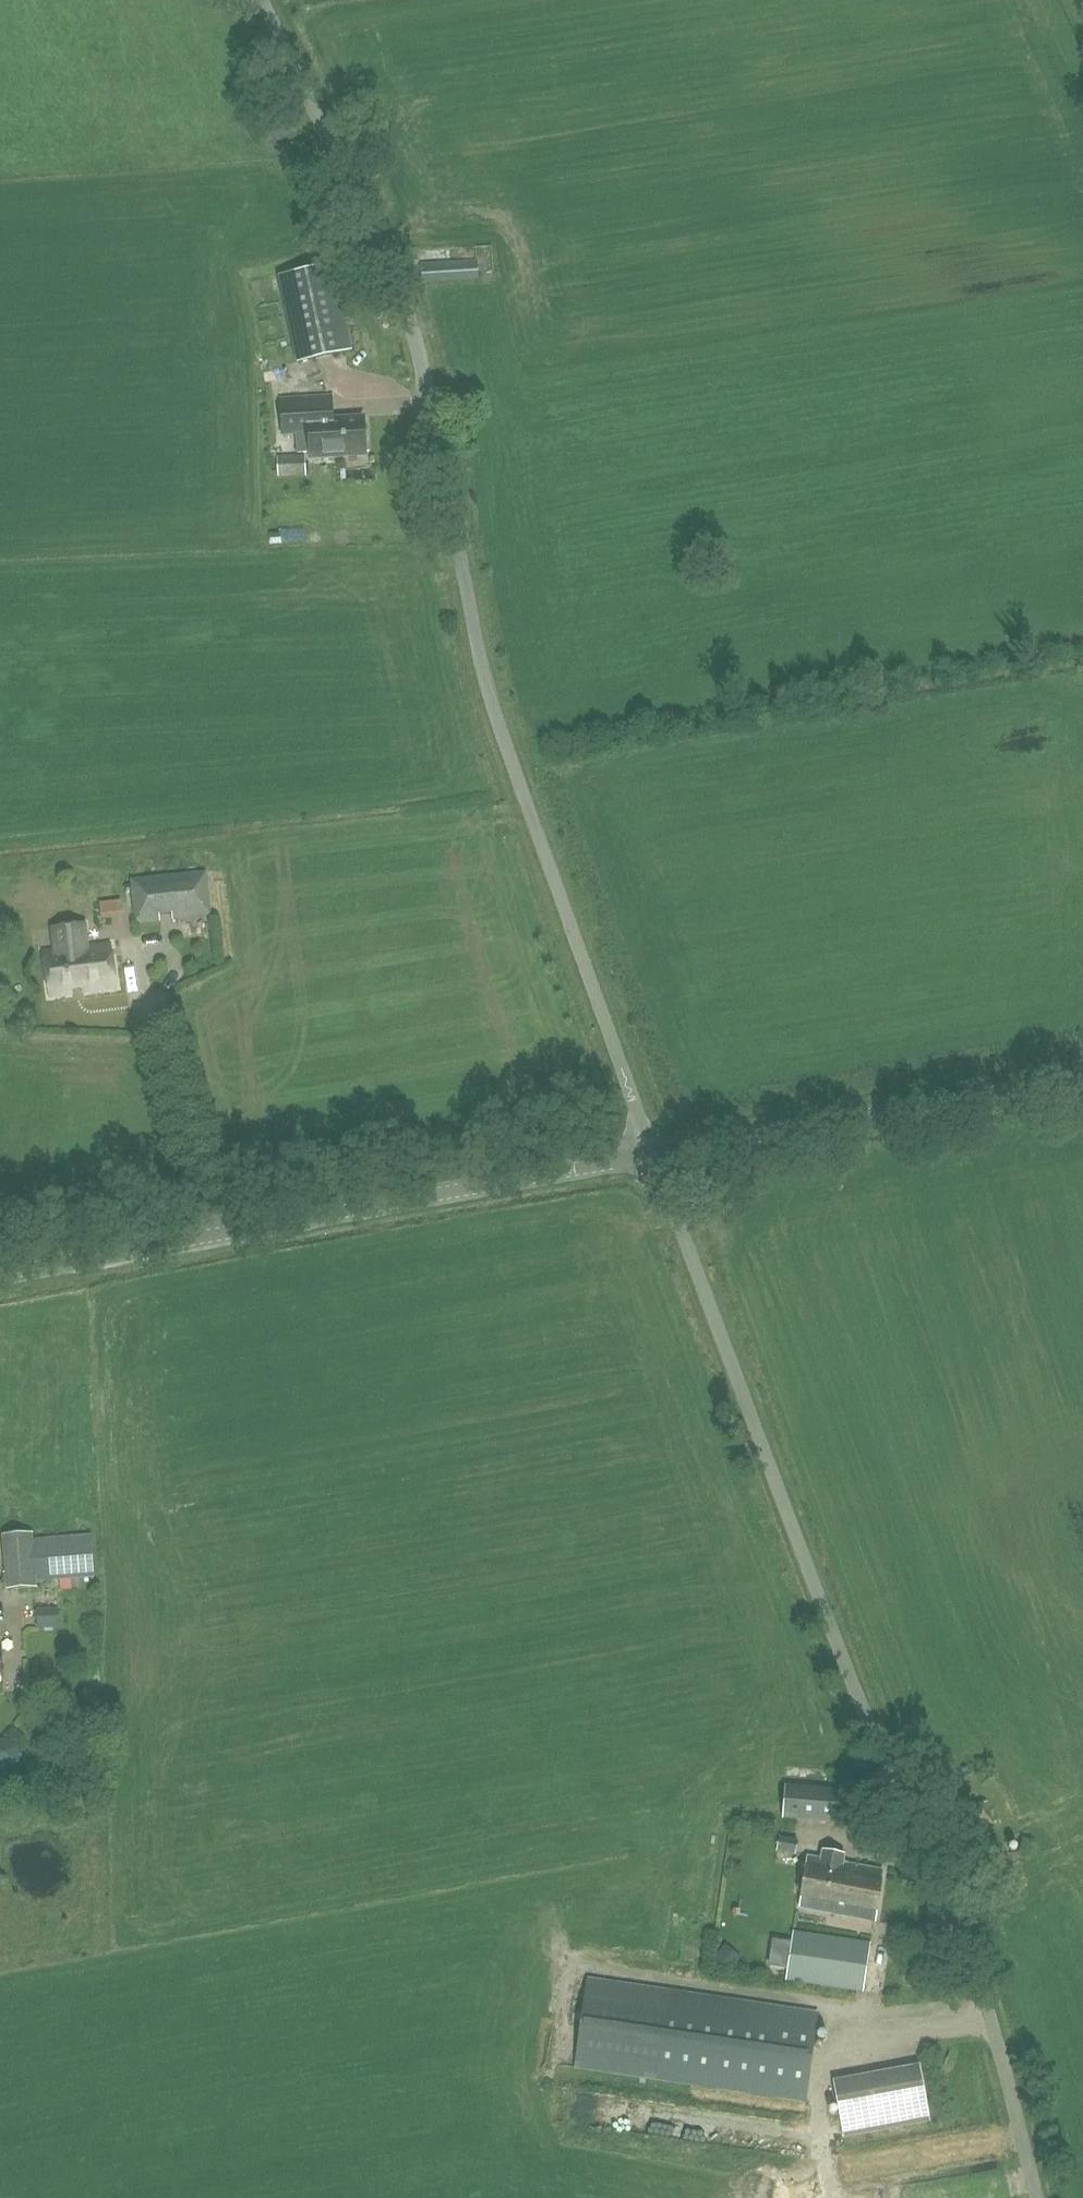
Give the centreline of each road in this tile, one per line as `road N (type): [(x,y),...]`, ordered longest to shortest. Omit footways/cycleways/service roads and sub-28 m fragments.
road 1 (unclassified): [(653,1159),(496,712),(403,319),(259,0)]
road 2 (unclassified): [(1038,2197),(967,1943),(791,1521),(653,1159)]
road 3 (unclassified): [(0,1275),(653,1159)]
road 4 (unclassified): [(653,1159),(1082,1080)]

